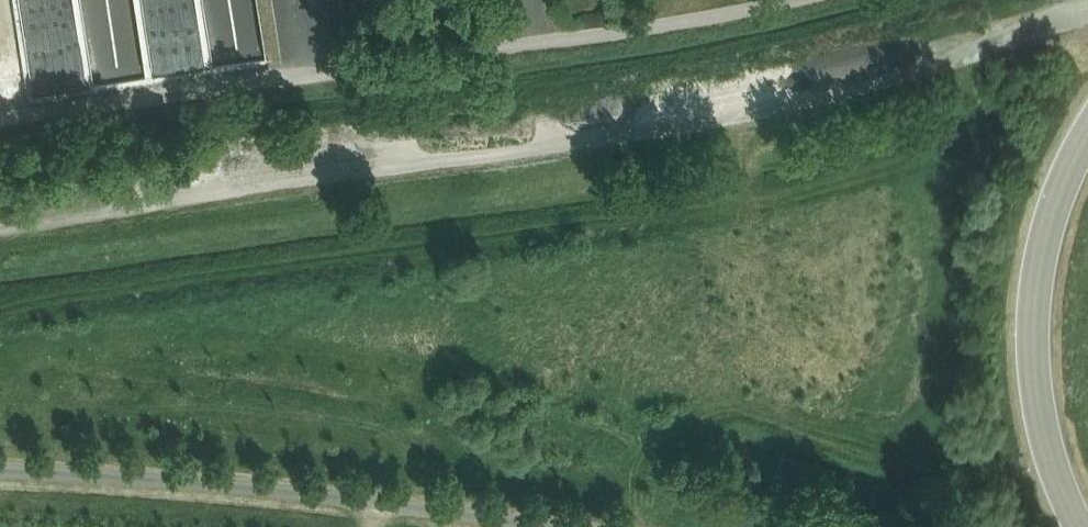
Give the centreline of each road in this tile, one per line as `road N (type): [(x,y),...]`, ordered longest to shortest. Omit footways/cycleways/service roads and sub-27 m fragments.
road 1 (unclassified): [(543,526),(317,496),(0,473)]
road 2 (secondary): [(1075,526),(1038,426),(1030,306),(1045,226),(1087,127)]

